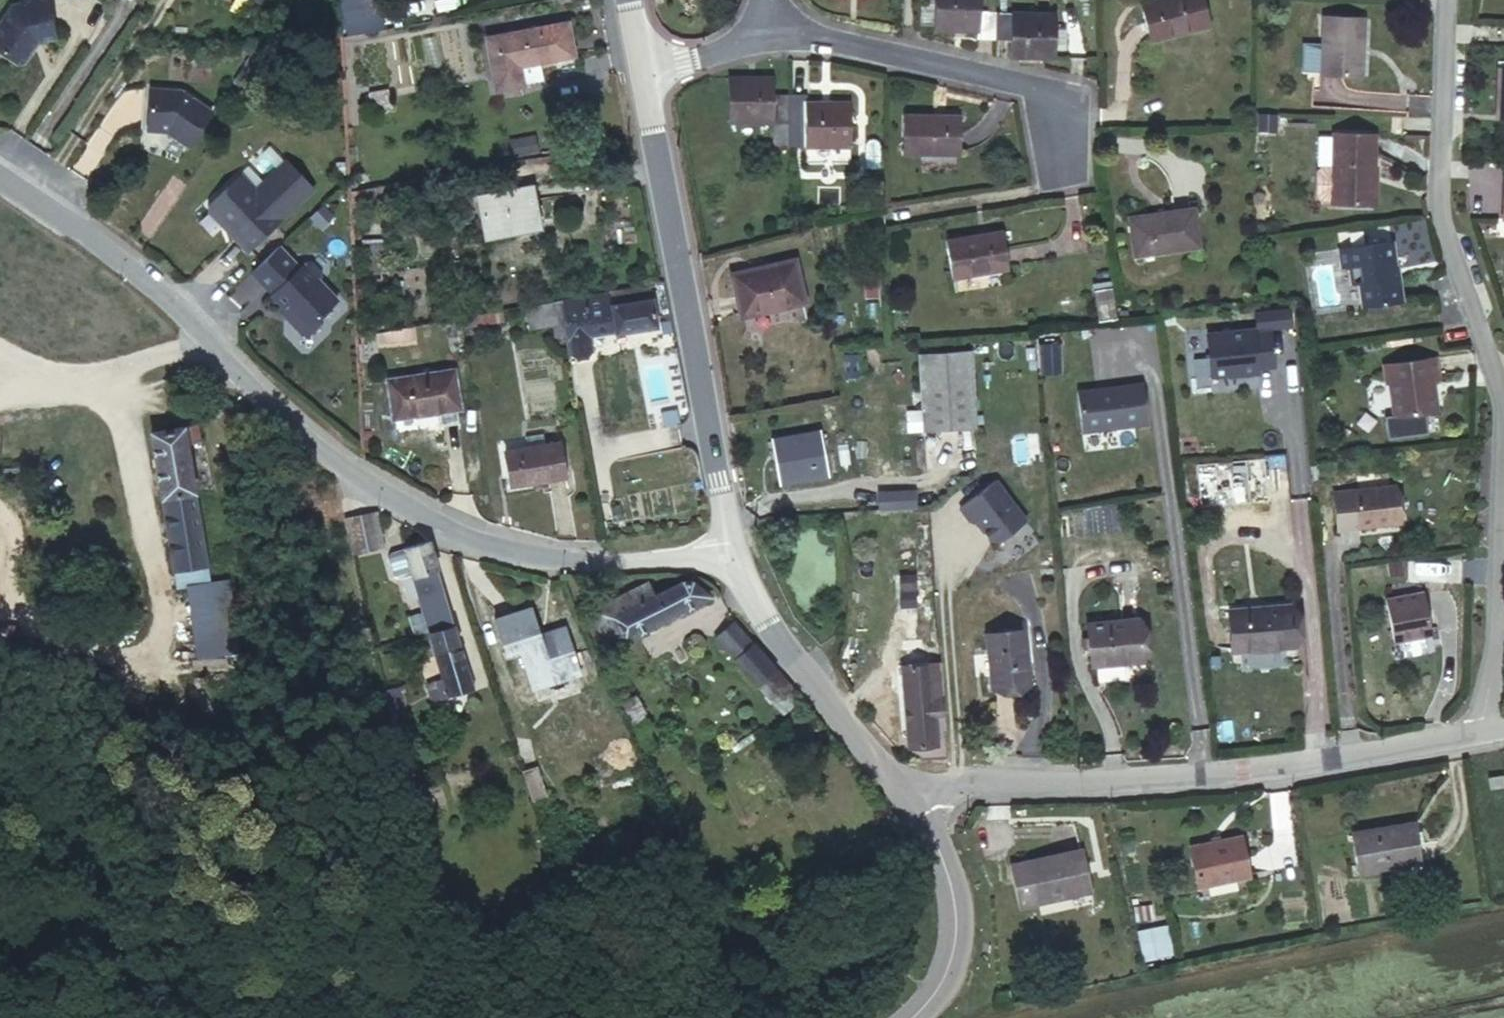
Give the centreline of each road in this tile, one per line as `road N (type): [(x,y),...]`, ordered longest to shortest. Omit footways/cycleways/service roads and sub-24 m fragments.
road 1 (residential): [(732,547),(579,563),(447,529),(355,476),(195,329),(0,177)]
road 2 (residential): [(906,794),(960,783),(1276,767),(1483,733)]
road 3 (tertiary): [(732,547),(637,70)]
road 4 (residential): [(1503,417),(1434,211),(1443,0)]
road 5 (residential): [(763,29),(1054,90),(1064,147)]
road 6 (residential): [(1483,733),(1503,424)]
road 7 (tertiary): [(906,794),(772,626),(732,547)]
road 8 (tertiary): [(910,1017),(937,993),(955,951),(954,894),(906,794)]
road 9 (residential): [(637,70),(713,54),(763,29)]

